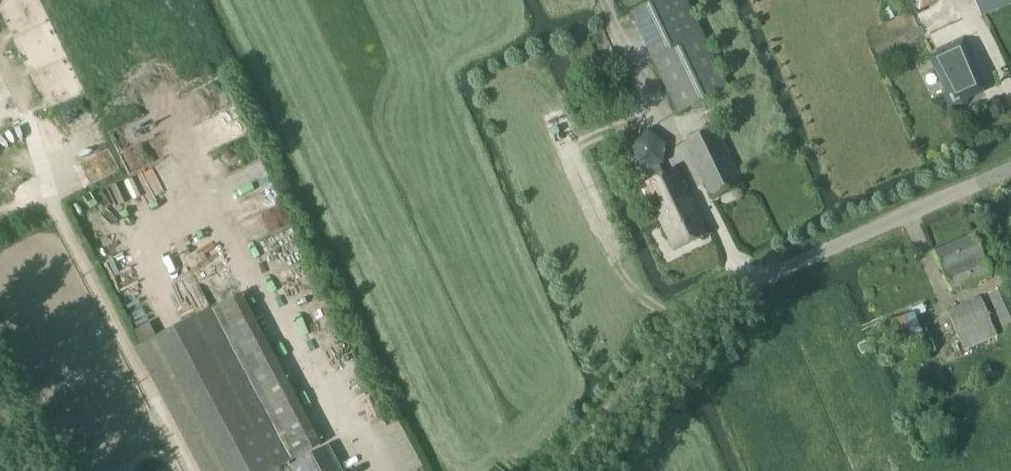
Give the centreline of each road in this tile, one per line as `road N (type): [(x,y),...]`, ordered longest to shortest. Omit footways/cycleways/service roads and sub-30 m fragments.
road 1 (unclassified): [(553,470),(706,300),(1010,162)]

